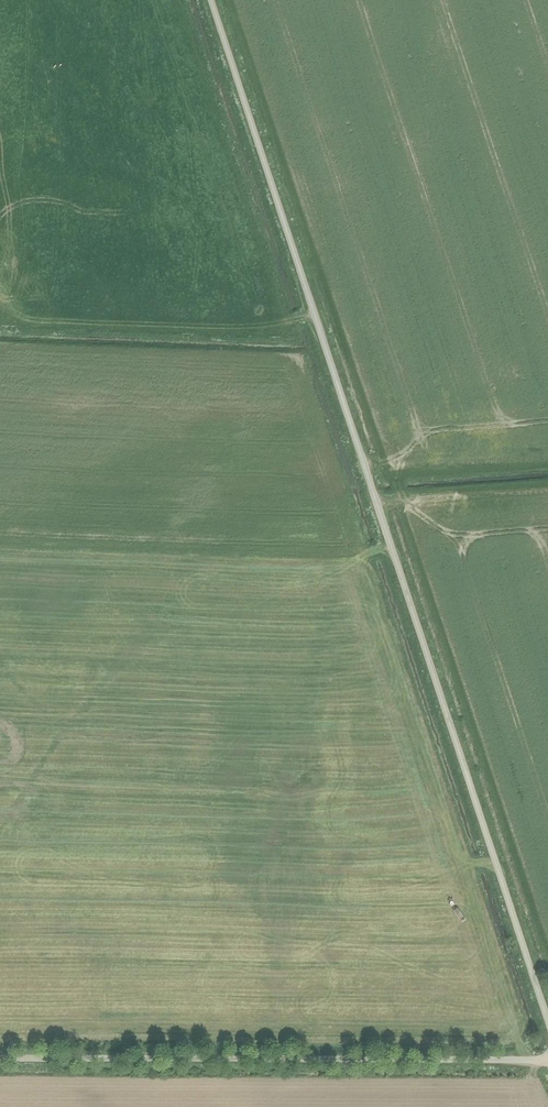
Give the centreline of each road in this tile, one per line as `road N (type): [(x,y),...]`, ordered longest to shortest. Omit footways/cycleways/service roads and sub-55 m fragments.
road 1 (unclassified): [(210,0),(547,1028)]
road 2 (unclassified): [(0,1058),(547,1059)]

